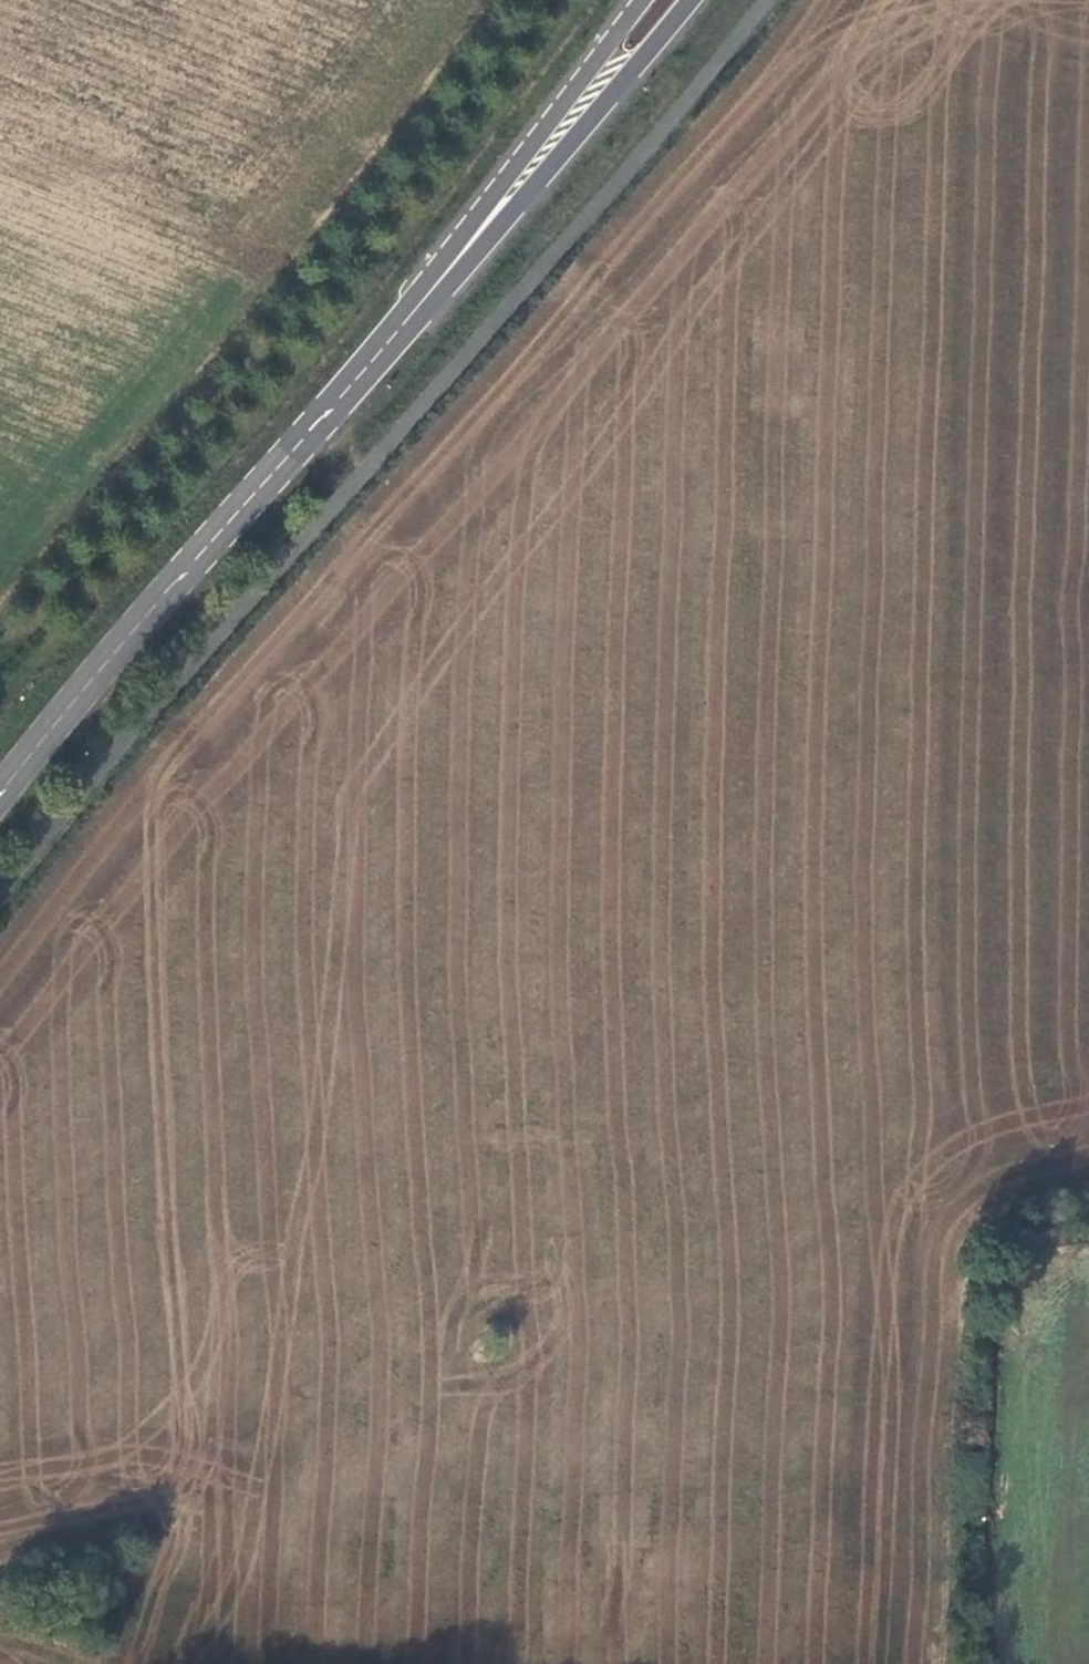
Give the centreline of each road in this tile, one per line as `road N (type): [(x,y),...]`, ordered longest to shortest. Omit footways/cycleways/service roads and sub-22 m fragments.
road 1 (secondary): [(0,803),(659,0)]

